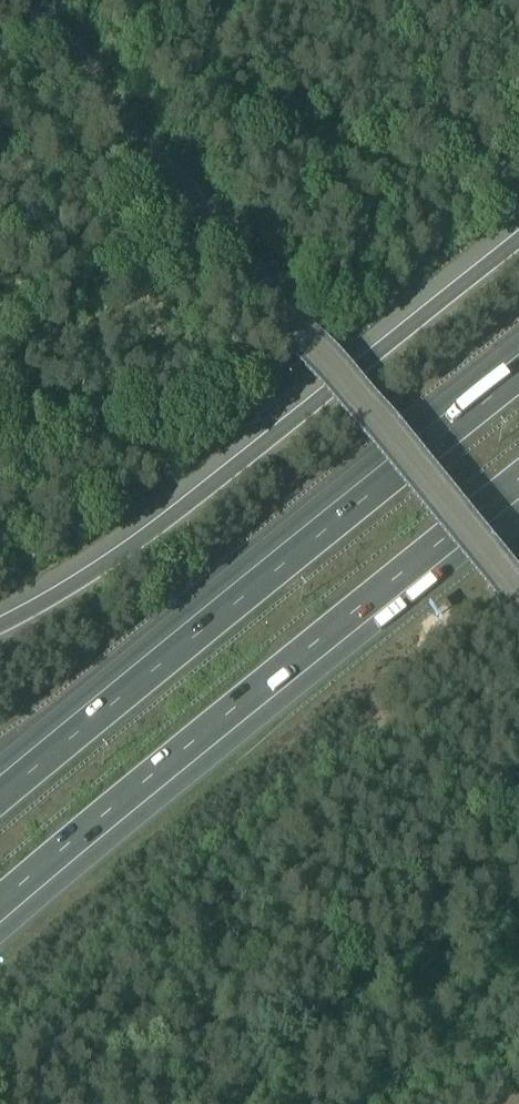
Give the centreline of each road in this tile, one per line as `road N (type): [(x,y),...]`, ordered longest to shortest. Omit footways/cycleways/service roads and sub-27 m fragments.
road 1 (unclassified): [(518,610),(33,0)]
road 2 (motorway): [(0,919),(296,669),(518,495)]
road 3 (motorway): [(518,369),(0,791)]
road 4 (motorway): [(518,244),(175,513),(0,625)]

